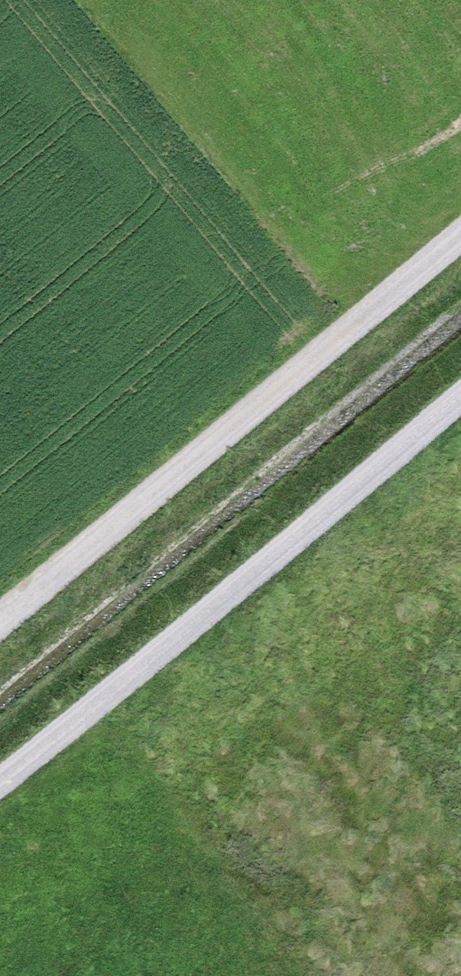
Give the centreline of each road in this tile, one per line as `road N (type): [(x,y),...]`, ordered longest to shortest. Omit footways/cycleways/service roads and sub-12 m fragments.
road 1 (track): [(0,787),(460,398)]
road 2 (track): [(0,624),(460,239)]

